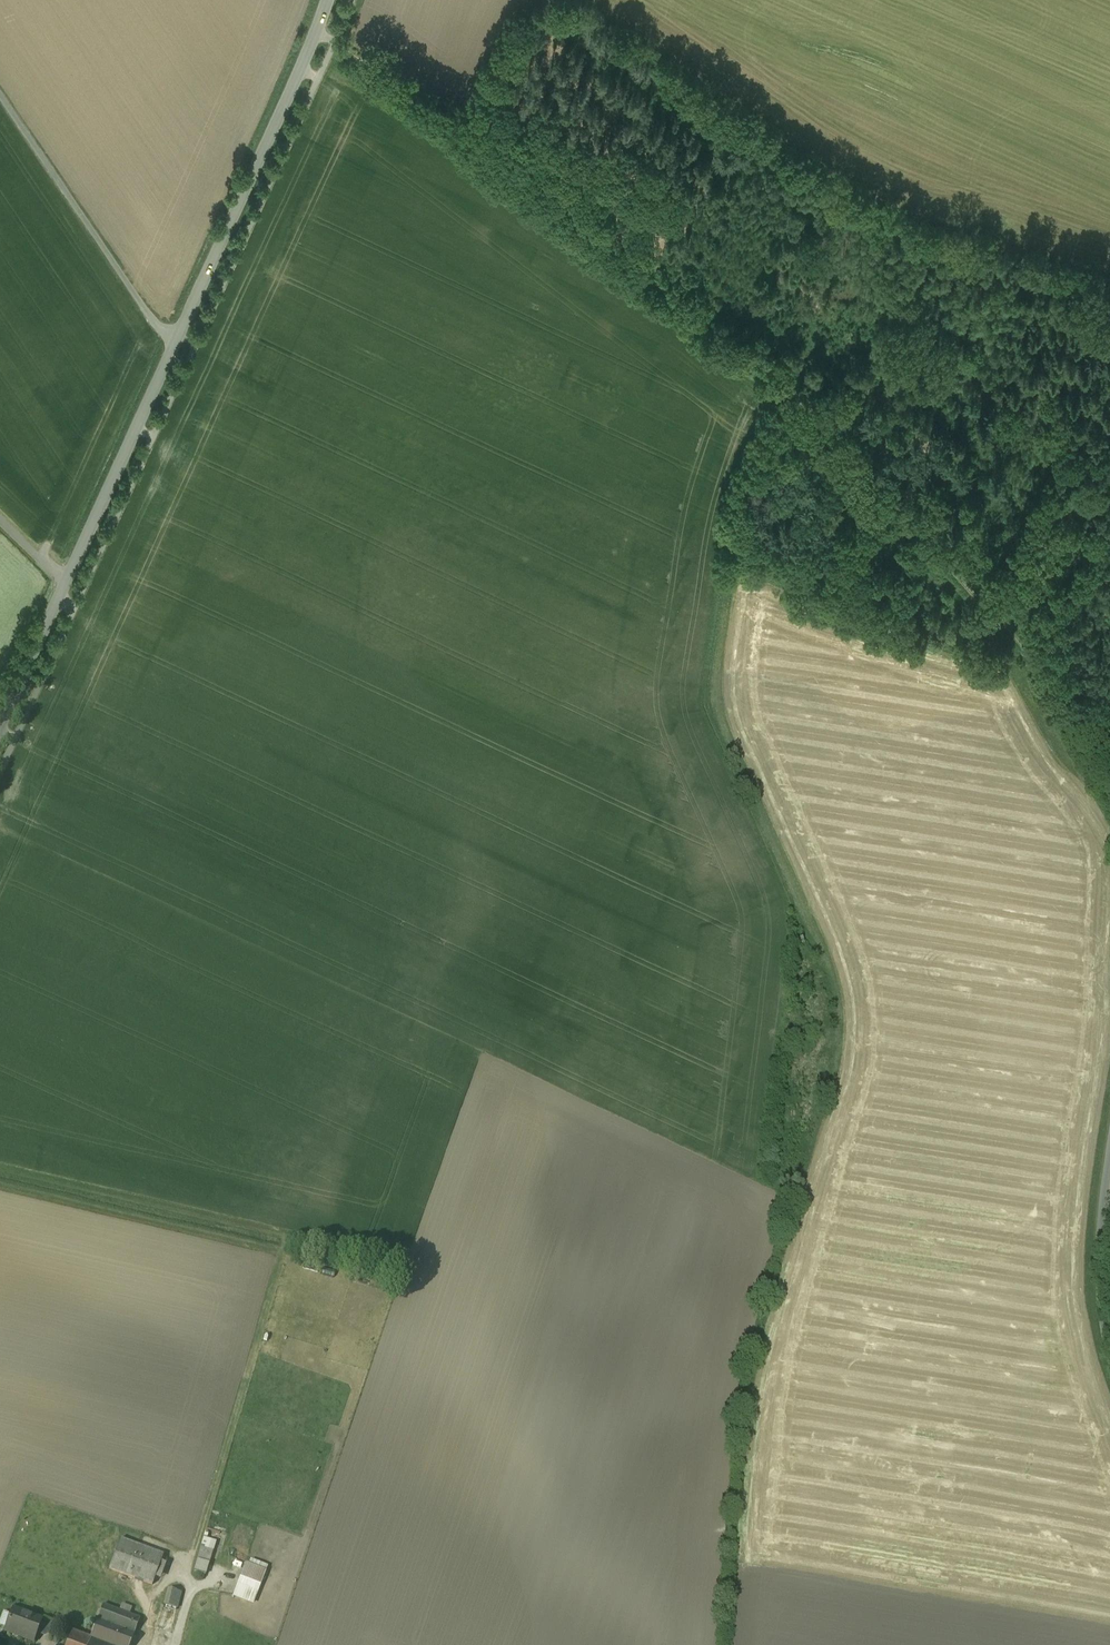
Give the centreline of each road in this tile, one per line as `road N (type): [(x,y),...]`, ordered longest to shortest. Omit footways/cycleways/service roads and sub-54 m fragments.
road 1 (tertiary): [(0,733),(328,0)]
road 2 (unclassified): [(1109,1351),(1100,1321),(1098,1218),(1109,1135)]

